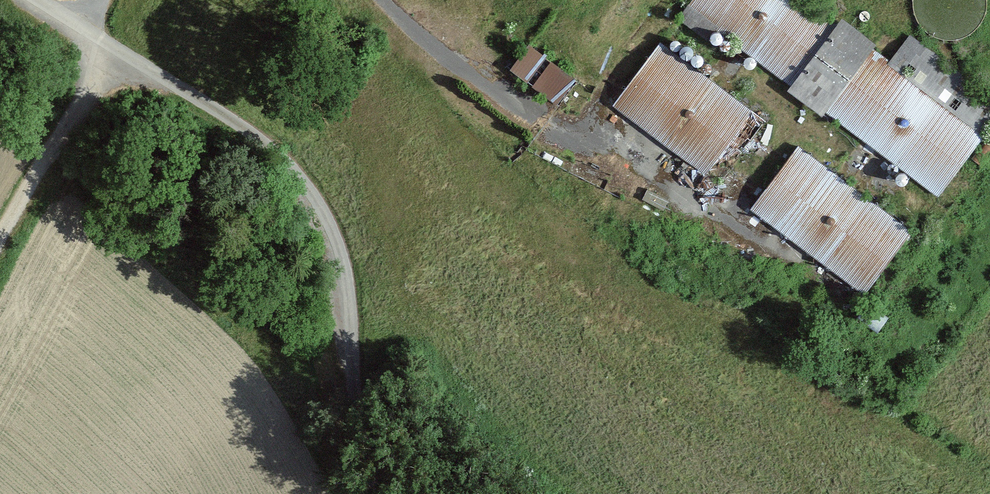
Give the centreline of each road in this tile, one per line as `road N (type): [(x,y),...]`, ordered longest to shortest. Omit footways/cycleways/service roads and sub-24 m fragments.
road 1 (track): [(378,493),(368,477),(344,289),(317,202),(207,103),(38,0)]
road 2 (track): [(99,37),(77,125),(0,228)]

